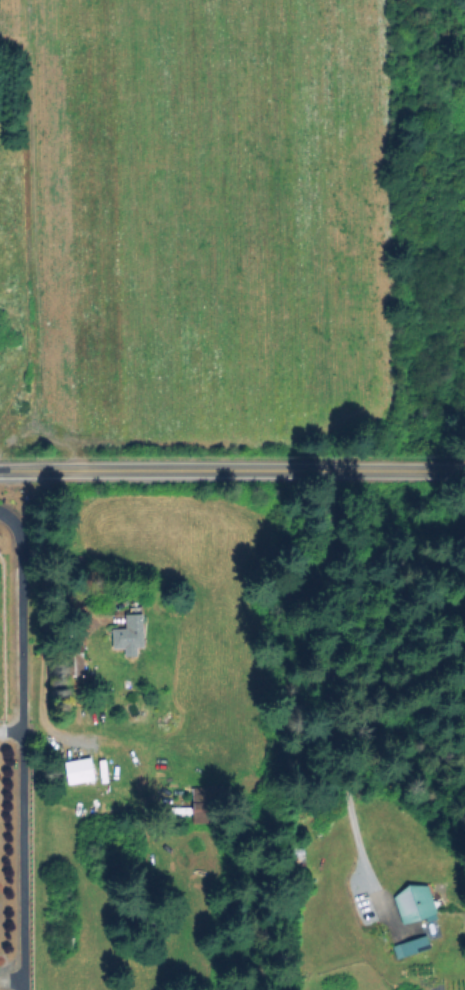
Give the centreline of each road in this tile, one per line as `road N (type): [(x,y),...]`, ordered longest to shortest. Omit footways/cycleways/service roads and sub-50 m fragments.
road 1 (tertiary): [(464,465),(0,467)]

